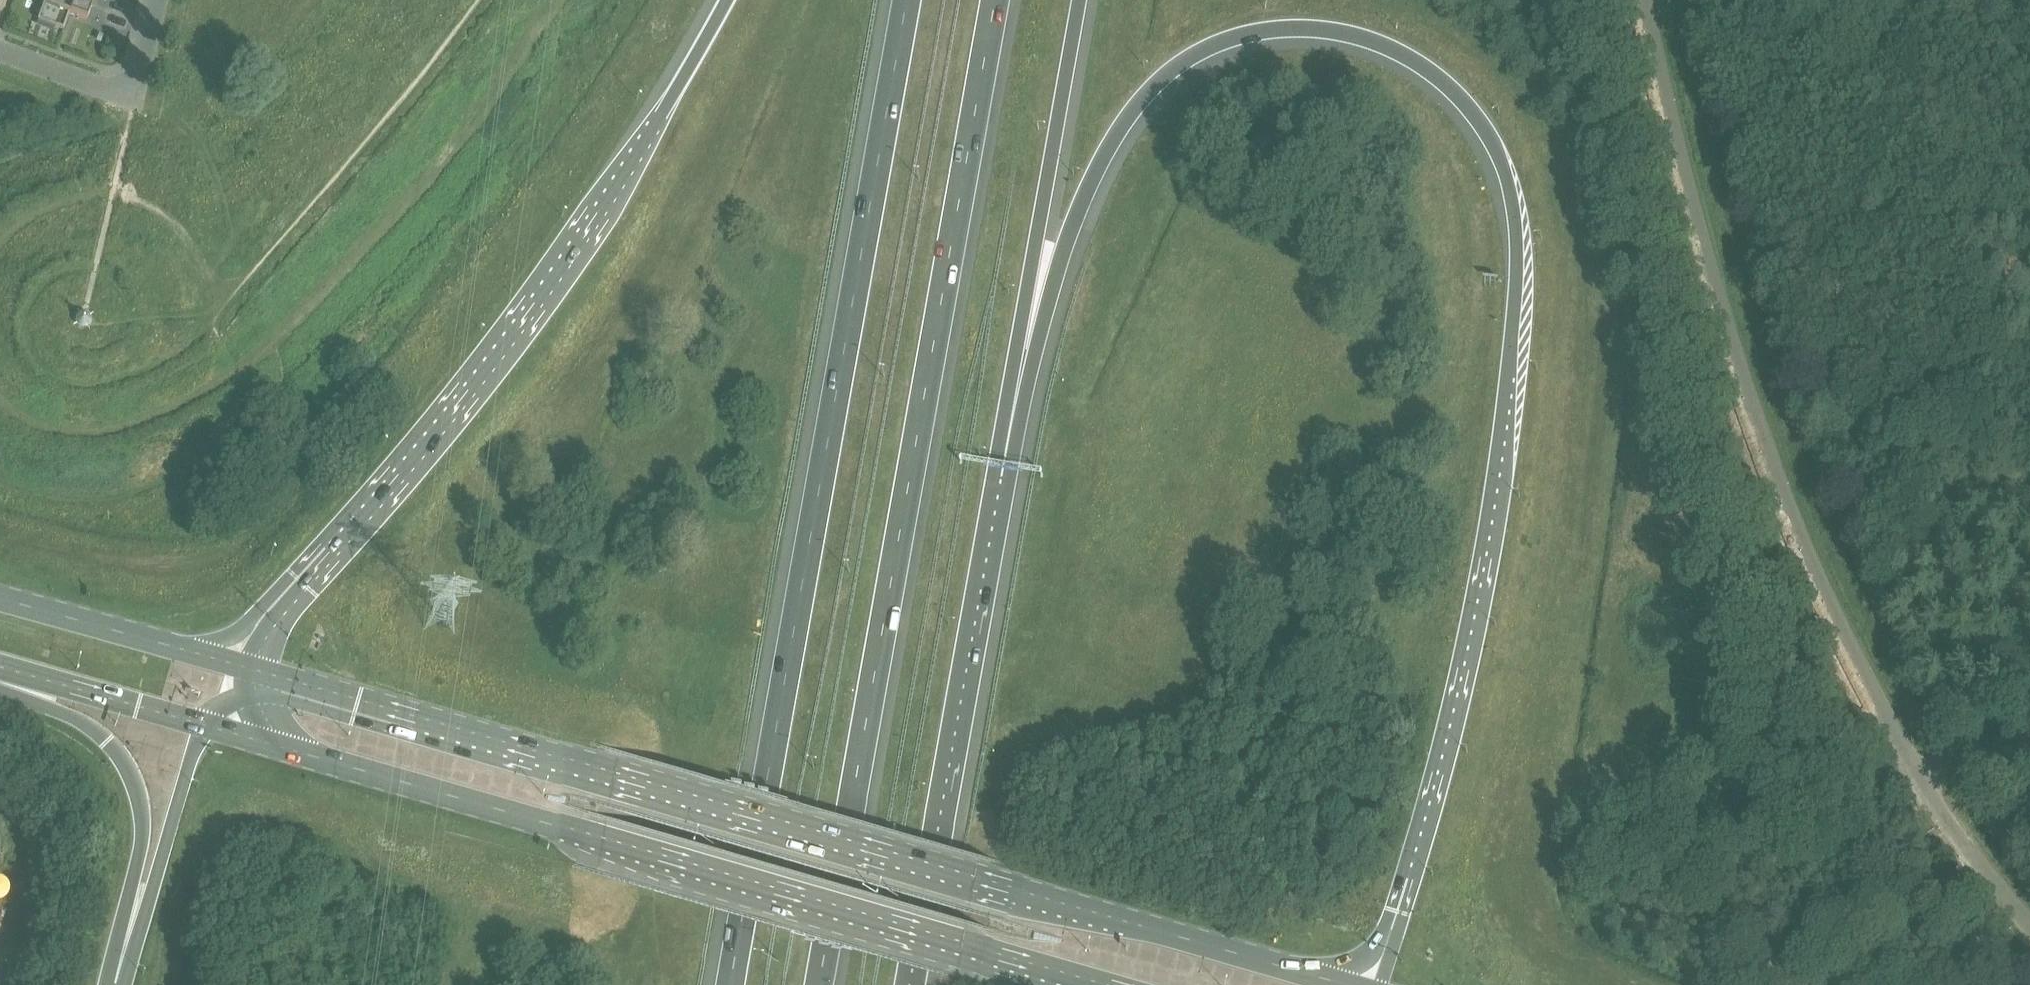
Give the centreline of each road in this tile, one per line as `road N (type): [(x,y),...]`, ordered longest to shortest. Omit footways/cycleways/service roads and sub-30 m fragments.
road 1 (motorway): [(993,478),(1092,188),(1120,127),(1169,68),(1251,32),(1334,31),(1416,60),(1464,99),(1517,197),(1521,243),(1503,475),(1467,689),(1382,984)]
road 2 (primary): [(1344,984),(249,667)]
road 3 (unclassified): [(2029,924),(1941,819),(1823,585),(1740,366),(1647,0)]
road 4 (motorway): [(908,0),(730,984)]
road 5 (motorway): [(821,984),(997,0)]
road 6 (primary): [(208,726),(1106,984)]
road 7 (motorway): [(728,0),(552,288),(273,627),(249,667)]
road 8 (motorway): [(903,984),(993,478)]
road 9 (motorway): [(993,478),(1081,0)]
road 10 (motorway): [(0,681),(92,728),(132,777),(143,828),(123,984)]
road 11 (motorway): [(208,726),(189,764),(123,984)]
road 12 (primary): [(249,667),(0,598)]
road 13 (residential): [(0,50),(134,99),(156,0)]
road 14 (primary): [(0,667),(208,726)]

